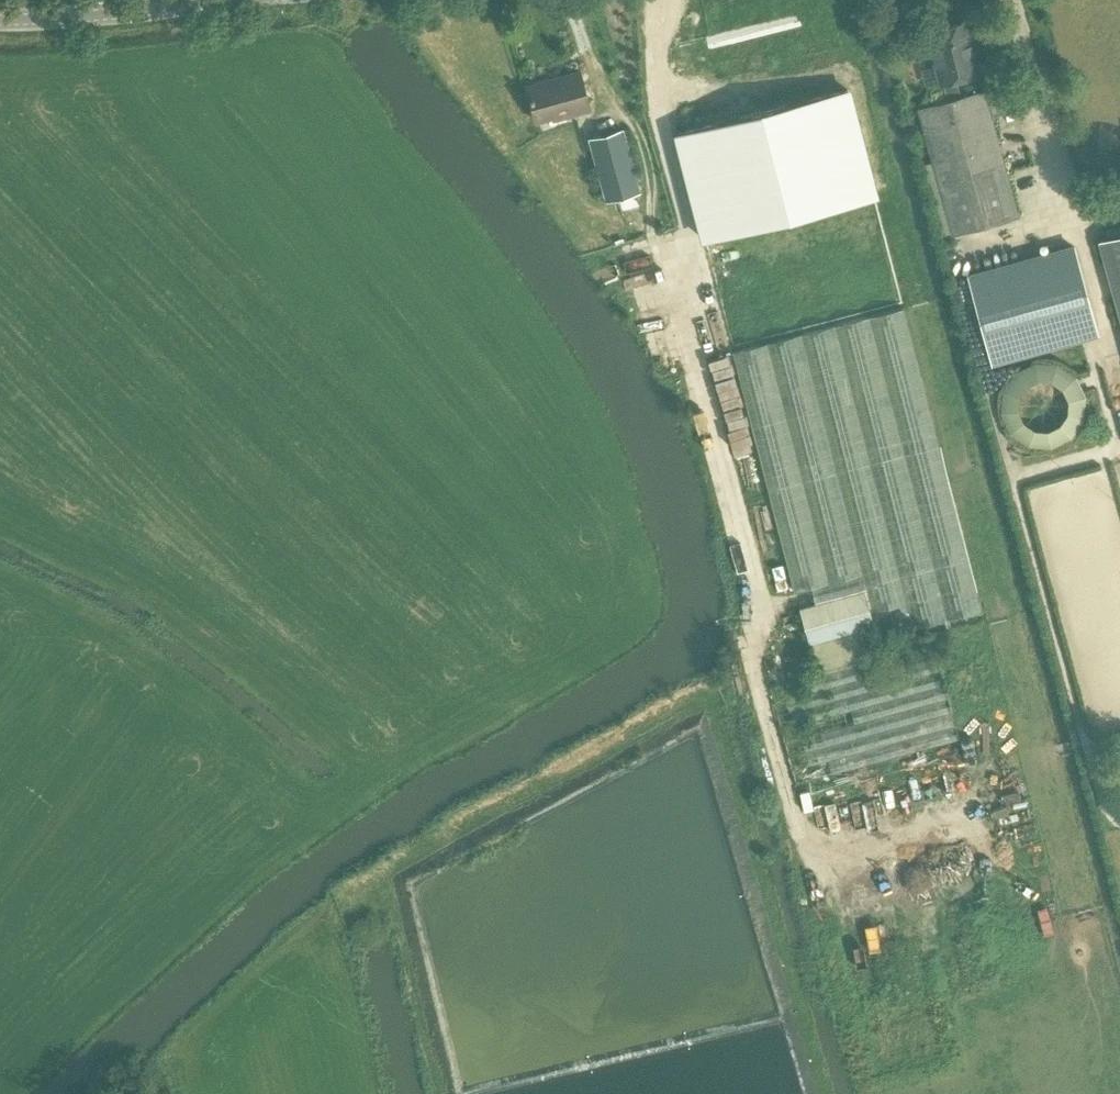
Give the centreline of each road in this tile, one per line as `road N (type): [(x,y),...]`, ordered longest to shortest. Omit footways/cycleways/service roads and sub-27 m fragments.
road 1 (tertiary): [(0,20),(221,0)]

